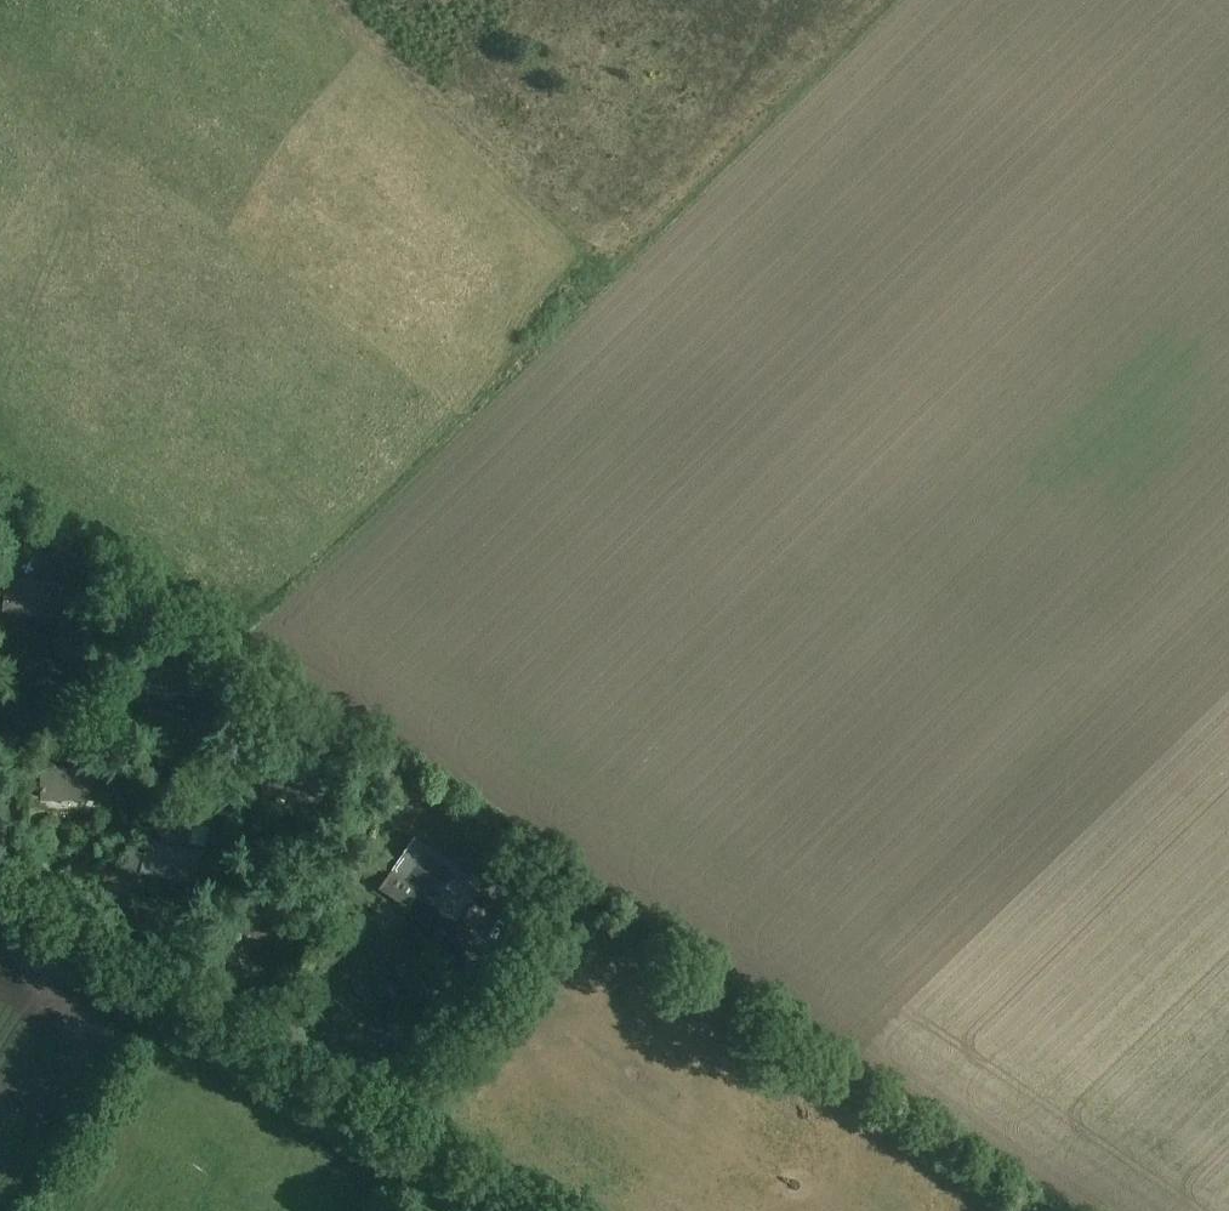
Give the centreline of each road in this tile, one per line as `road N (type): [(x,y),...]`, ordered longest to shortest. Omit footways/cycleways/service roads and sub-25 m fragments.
road 1 (unclassified): [(480,1210),(0,914)]

